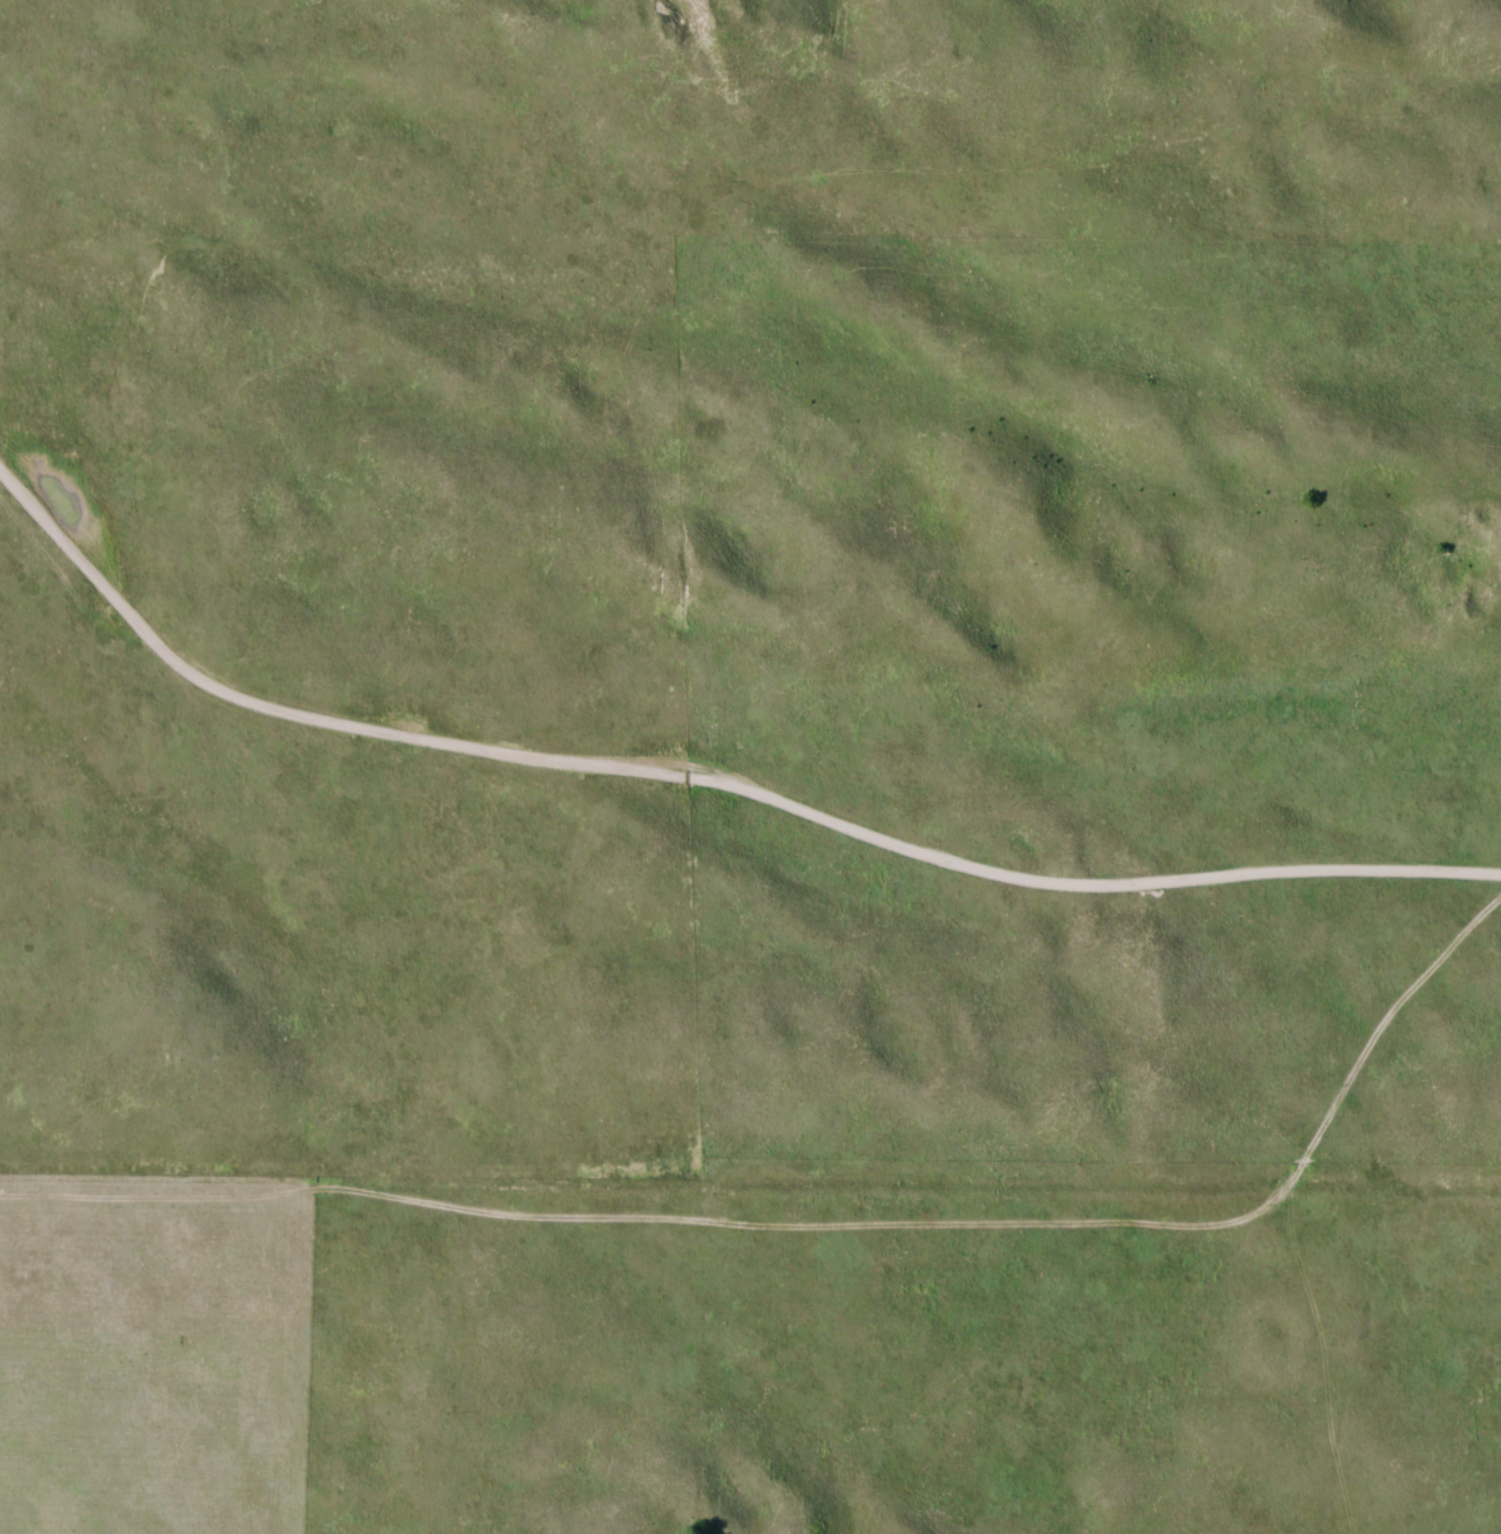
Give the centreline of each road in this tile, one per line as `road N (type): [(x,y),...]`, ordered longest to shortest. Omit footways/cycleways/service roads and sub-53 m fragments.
road 1 (residential): [(1500,876),(1364,869),(1040,885),(925,855),(712,781),(315,722),(199,681),(142,628),(0,465)]

